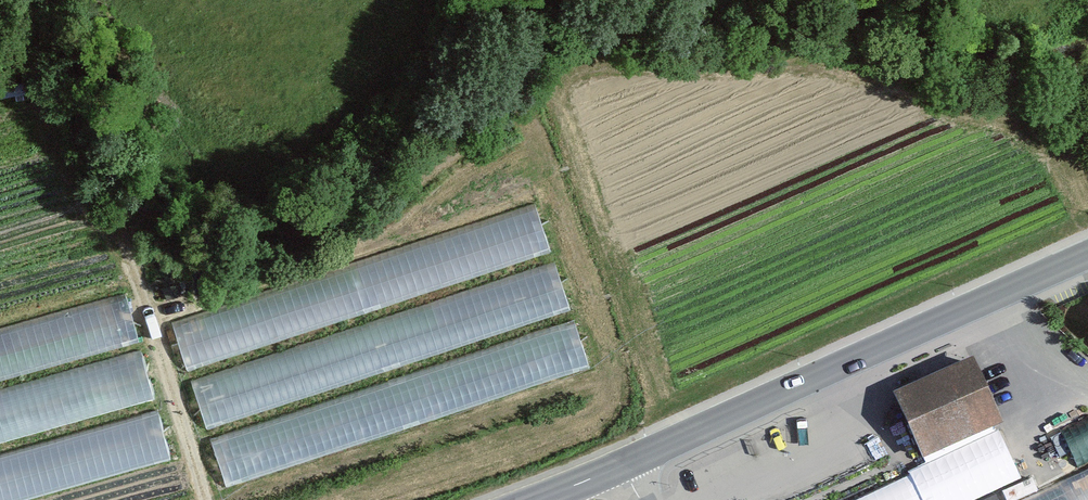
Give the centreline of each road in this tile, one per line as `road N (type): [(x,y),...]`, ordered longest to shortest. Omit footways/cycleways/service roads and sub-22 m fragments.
road 1 (secondary): [(1087,253),(532,499)]
road 2 (track): [(206,499),(127,249),(66,189)]

